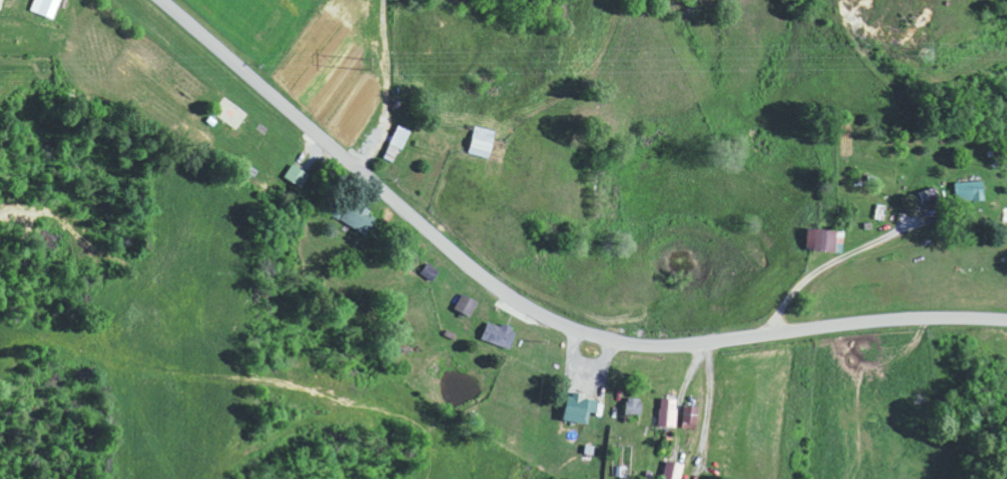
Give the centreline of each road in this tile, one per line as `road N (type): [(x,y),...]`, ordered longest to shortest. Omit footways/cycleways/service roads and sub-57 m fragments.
road 1 (secondary): [(1006,322),(867,324),(661,348),(585,334),(486,280),(160,0)]
road 2 (residential): [(746,341),(725,432),(690,478)]

